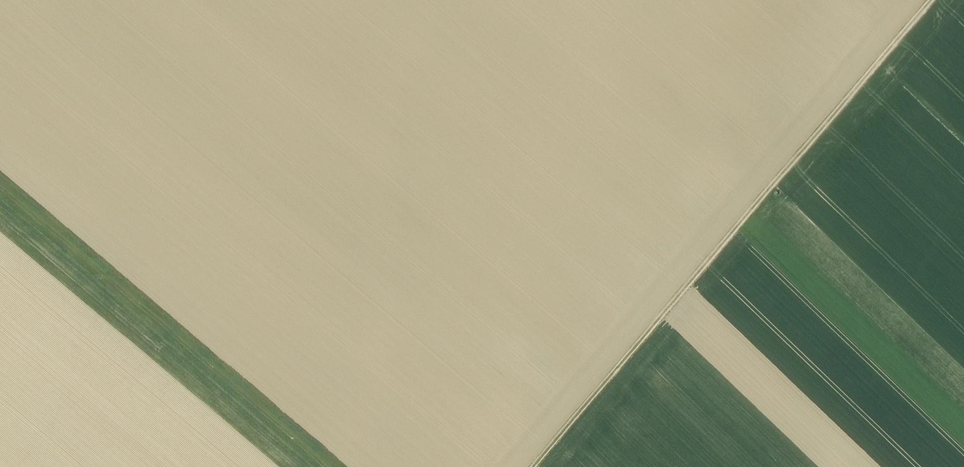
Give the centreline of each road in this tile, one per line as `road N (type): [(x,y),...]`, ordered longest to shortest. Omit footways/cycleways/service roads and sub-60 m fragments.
road 1 (track): [(533,466),(932,0)]

